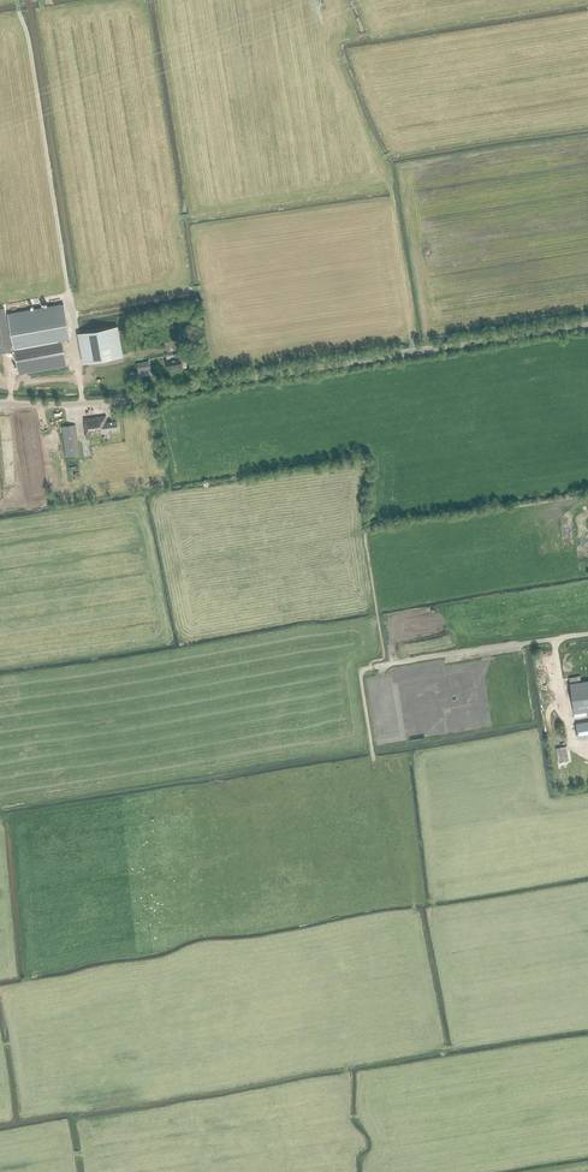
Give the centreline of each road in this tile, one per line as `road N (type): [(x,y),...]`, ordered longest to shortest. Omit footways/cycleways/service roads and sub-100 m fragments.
road 1 (tertiary): [(0,401),(158,396),(587,324)]

